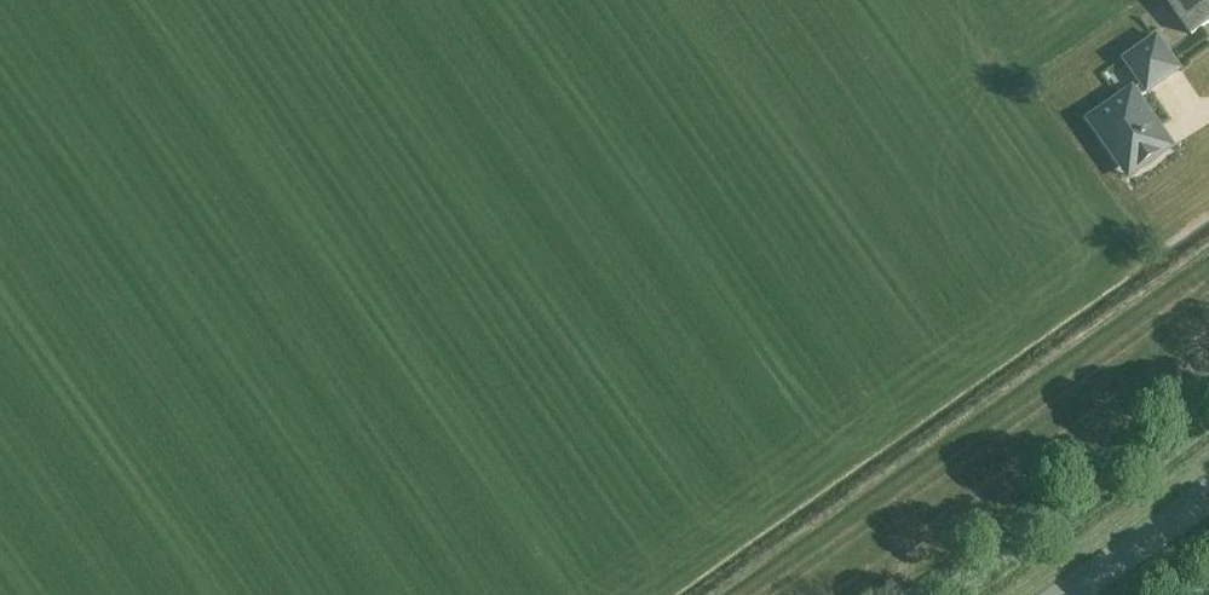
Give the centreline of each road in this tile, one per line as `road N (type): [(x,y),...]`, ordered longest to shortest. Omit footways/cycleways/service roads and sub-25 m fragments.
road 1 (unclassified): [(1067,594),(1208,495)]

